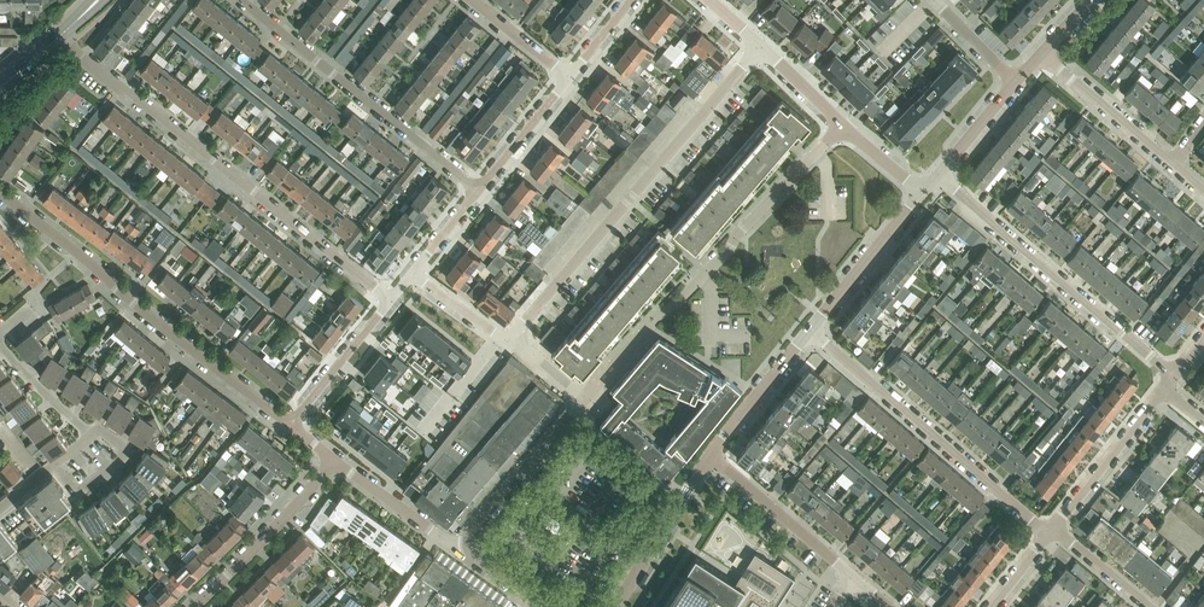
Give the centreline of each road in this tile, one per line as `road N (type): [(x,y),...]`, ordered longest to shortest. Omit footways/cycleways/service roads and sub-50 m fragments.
road 1 (residential): [(391,299),(60,37)]
road 2 (residential): [(506,336),(761,47)]
road 3 (residential): [(582,400),(840,125)]
road 4 (residential): [(0,191),(290,425)]
road 5 (residential): [(1054,529),(1035,522),(809,329)]
road 6 (residential): [(939,174),(1174,375)]
road 7 (residential): [(242,0),(478,190)]
road 8 (residential): [(333,459),(193,606)]
road 9 (residential): [(709,455),(853,577)]
road 10 (unclassified): [(468,545),(582,400)]
road 11 (residential): [(922,191),(809,329)]
road 12 (residential): [(709,455),(616,606)]
road 13 (residential): [(1054,529),(1164,390)]
road 14 (residential): [(1173,165),(1041,55)]
road 15 (residential): [(468,545),(447,542),(333,459)]
road 16 (residential): [(290,425),(391,299)]
road 17 (residential): [(809,329),(709,455)]
road 18 (residential): [(478,190),(569,76)]
road 19 (residential): [(54,465),(76,491),(123,457),(121,445),(101,432),(91,436)]
road 20 (residential): [(91,436),(0,350)]
road 21 (residential): [(569,76),(470,0)]
road 22 (residential): [(1149,606),(1054,529)]

